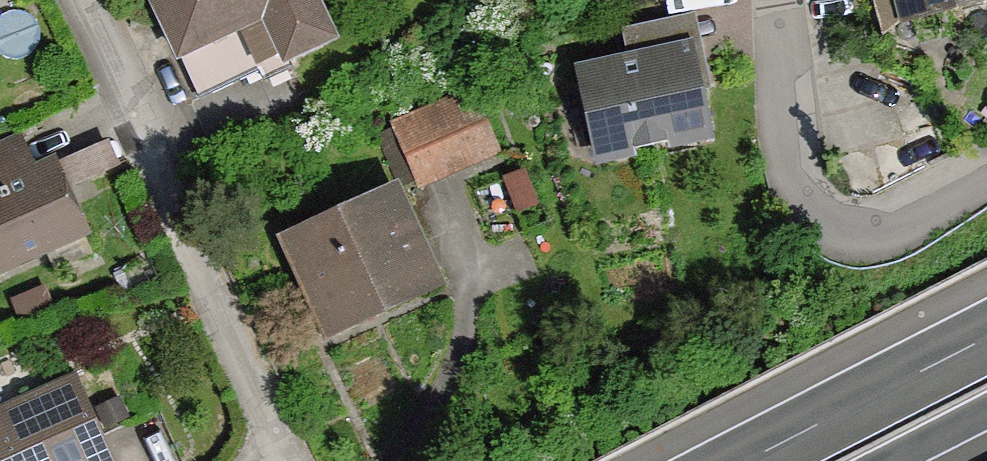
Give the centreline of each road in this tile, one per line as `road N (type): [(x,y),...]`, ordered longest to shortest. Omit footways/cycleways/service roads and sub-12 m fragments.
road 1 (residential): [(69,0),(253,386),(266,428),(250,460)]
road 2 (residential): [(773,0),(774,119),(800,200),(851,247),(933,230),(986,199)]
road 3 (motorway): [(986,337),(747,460)]

